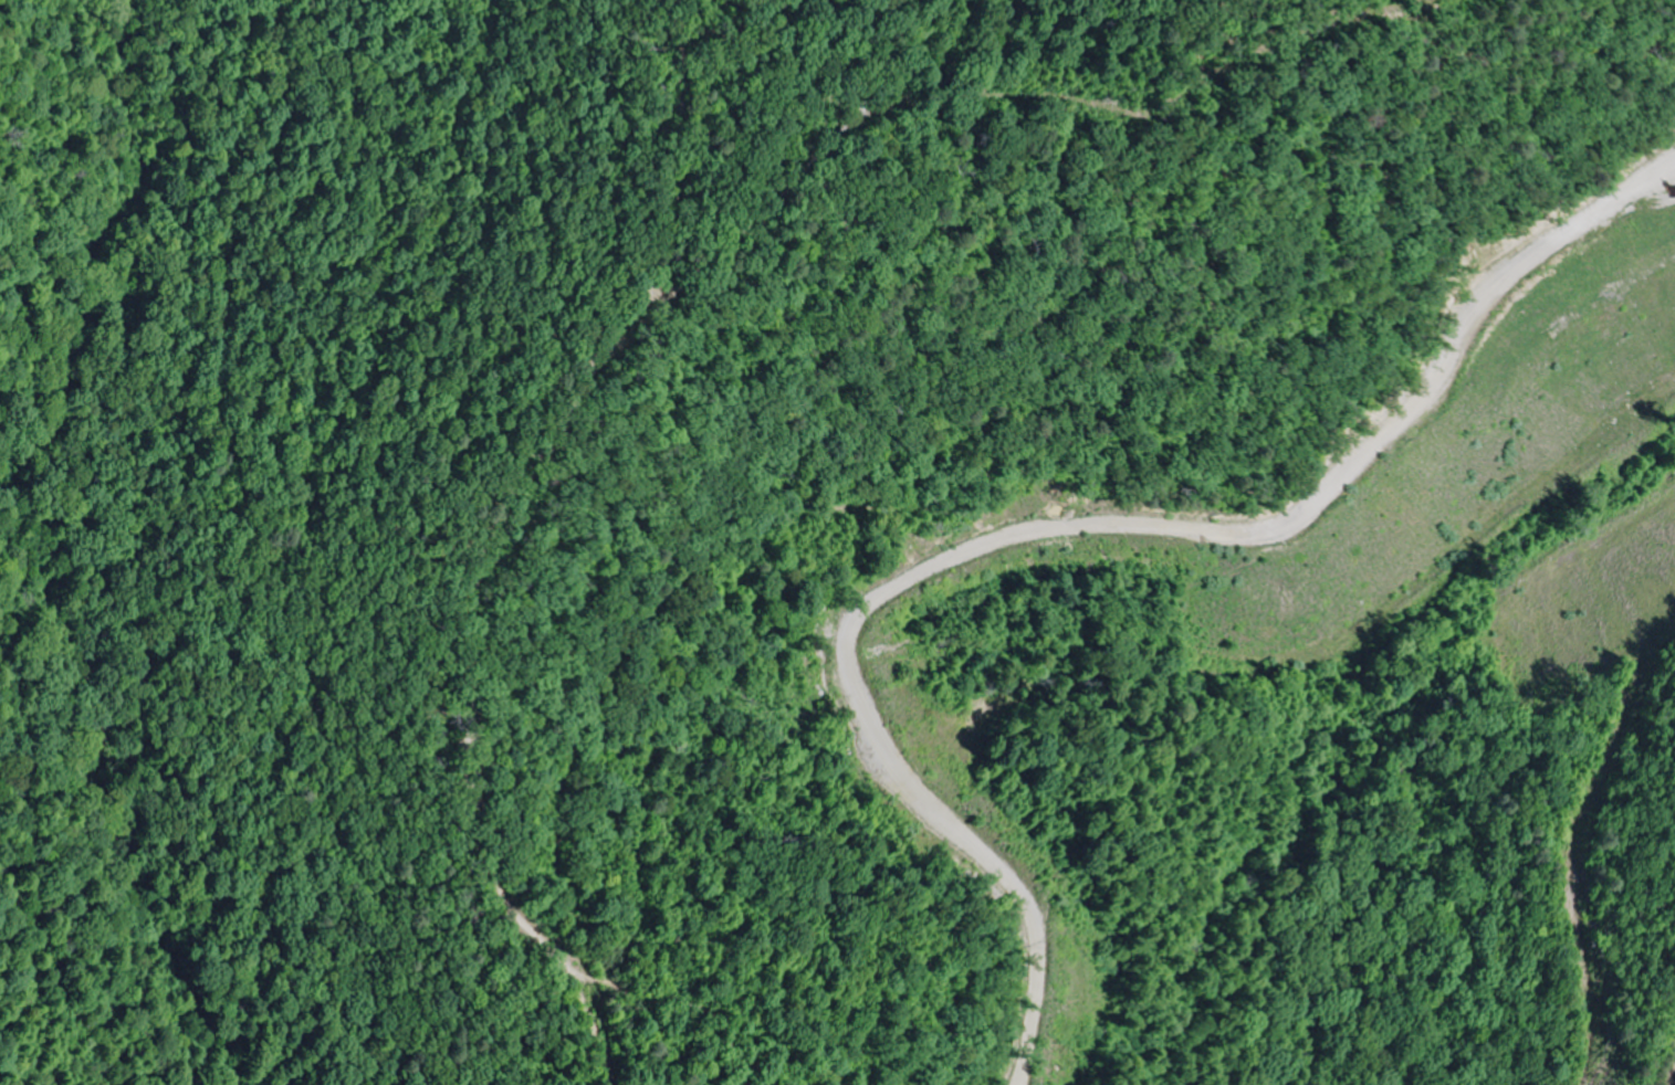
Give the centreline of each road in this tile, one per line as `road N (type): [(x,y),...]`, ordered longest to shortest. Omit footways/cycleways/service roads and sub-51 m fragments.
road 1 (residential): [(598,1084),(600,742),(624,629),(689,534),(814,480),(921,480),(1195,539),(1344,515),(1428,443),(1674,286)]
road 2 (residential): [(594,1060),(534,970),(492,821),(499,551),(666,180),(662,0)]

